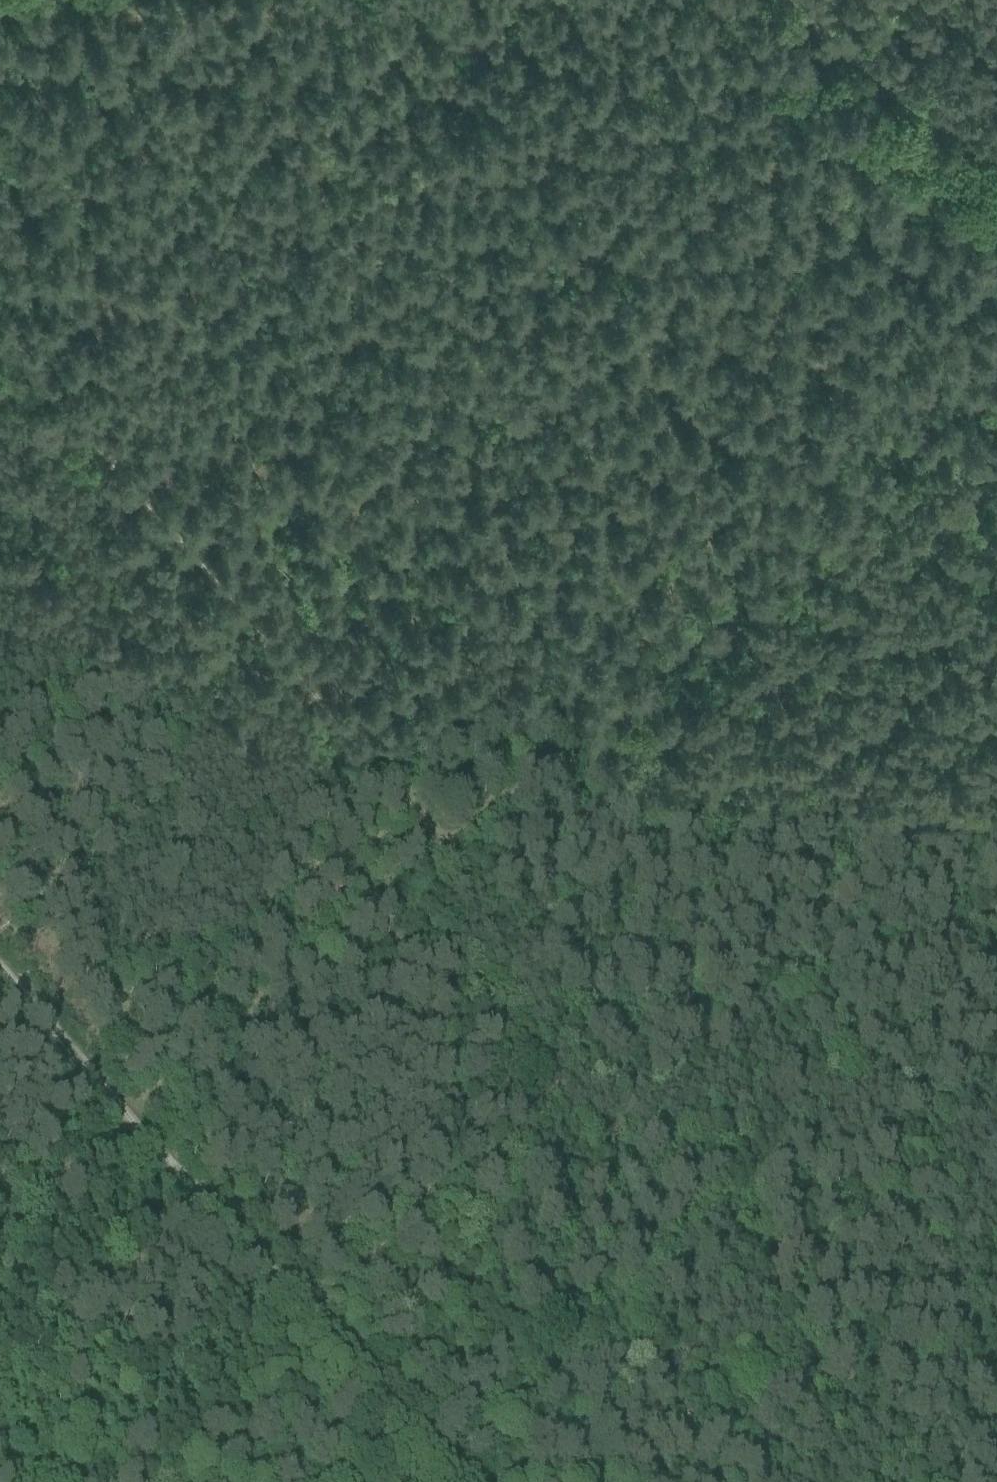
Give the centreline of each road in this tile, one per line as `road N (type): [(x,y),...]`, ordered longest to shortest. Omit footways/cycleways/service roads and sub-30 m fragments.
road 1 (track): [(128,1119),(442,1481)]
road 2 (track): [(441,841),(128,1119)]
road 3 (unclassified): [(996,147),(859,55),(801,0)]
road 4 (track): [(128,1119),(0,970)]

